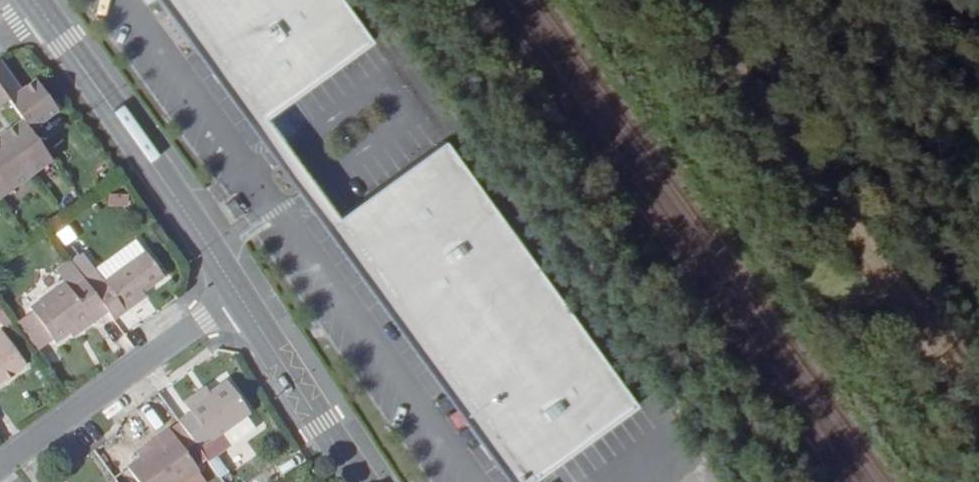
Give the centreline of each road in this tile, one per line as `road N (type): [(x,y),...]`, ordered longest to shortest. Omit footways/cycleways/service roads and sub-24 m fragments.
road 1 (unclassified): [(40,11),(240,298)]
road 2 (residential): [(0,468),(240,298)]
road 3 (unclassified): [(240,298),(360,481)]

